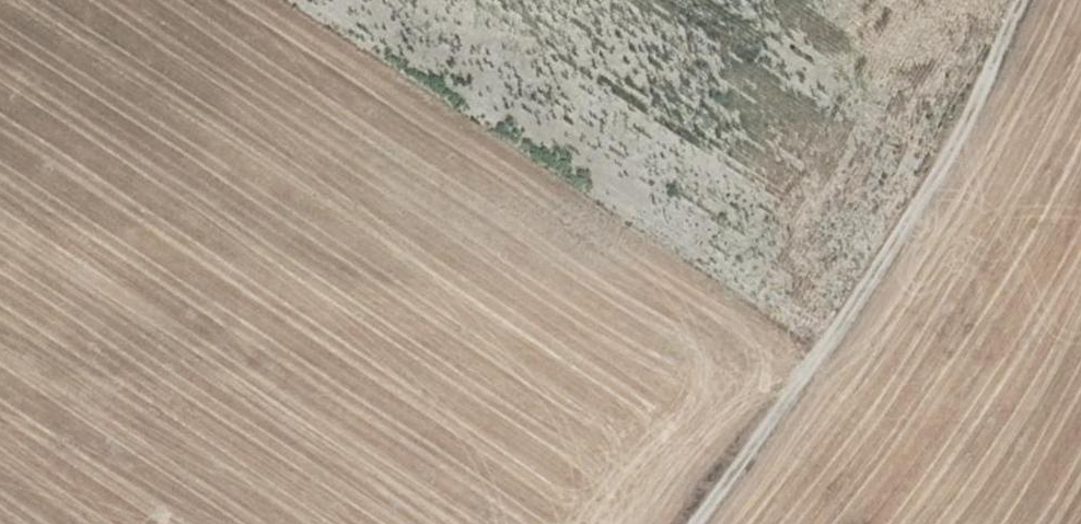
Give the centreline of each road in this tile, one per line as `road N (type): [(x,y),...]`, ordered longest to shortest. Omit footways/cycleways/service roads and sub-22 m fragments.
road 1 (track): [(1023,0),(972,112),(853,303),(693,523)]

